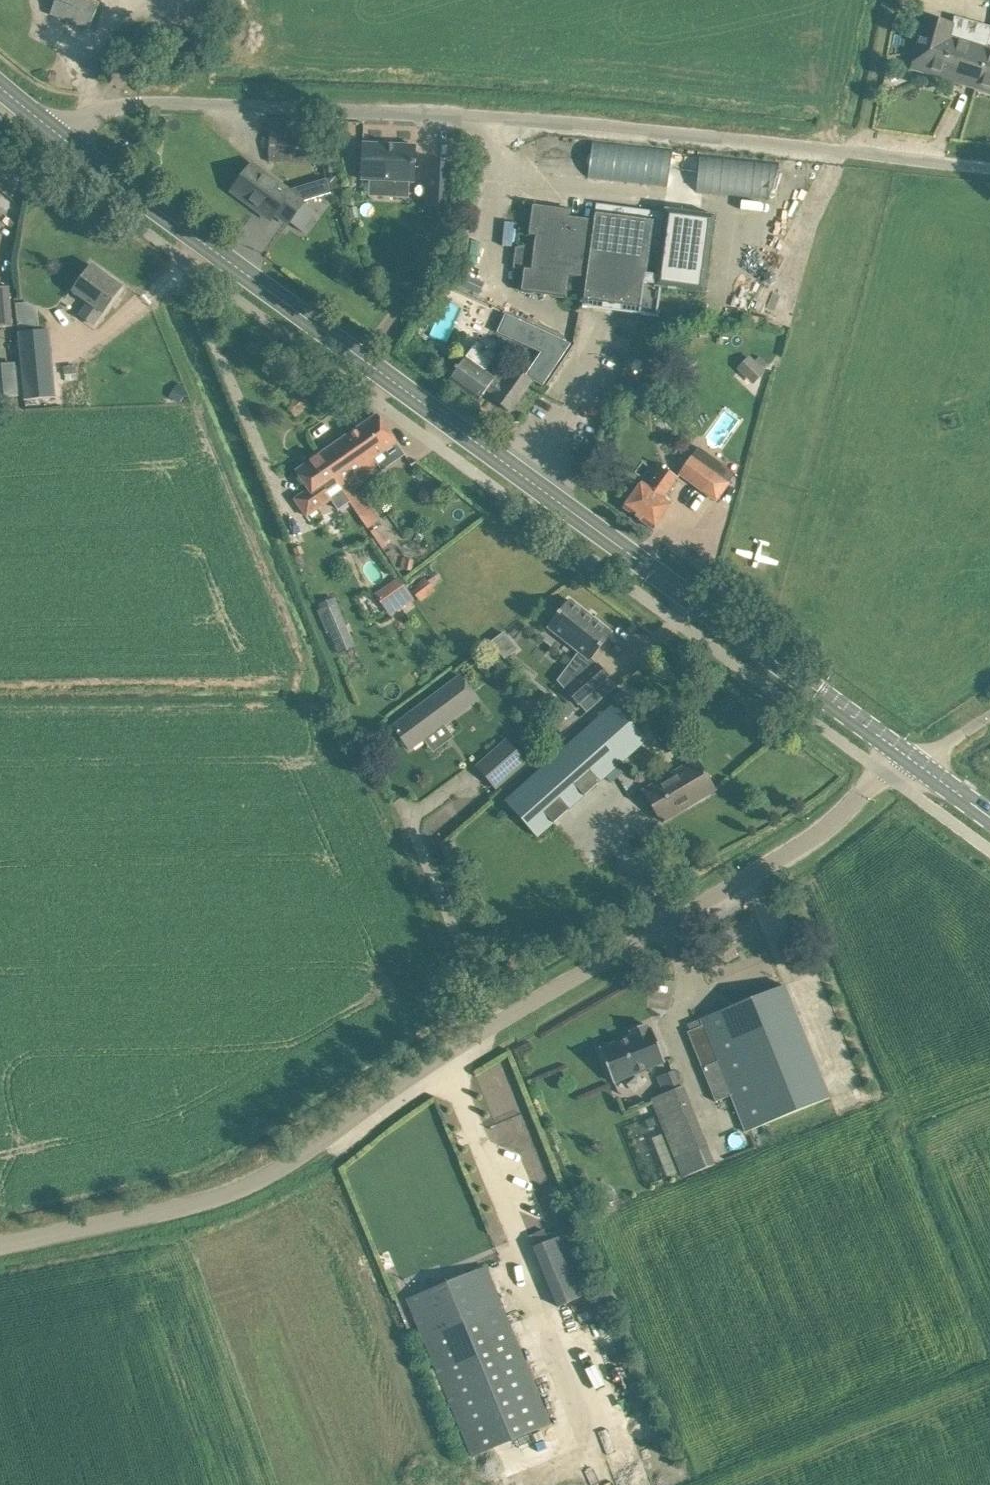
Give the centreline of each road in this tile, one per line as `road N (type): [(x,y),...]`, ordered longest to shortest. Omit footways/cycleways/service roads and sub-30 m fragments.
road 1 (tertiary): [(918,763),(69,142)]
road 2 (unclassified): [(0,1243),(193,1203),(264,1178),(918,763)]
road 3 (unclassified): [(69,142),(90,118),(124,102),(165,101),(593,122),(989,166)]

